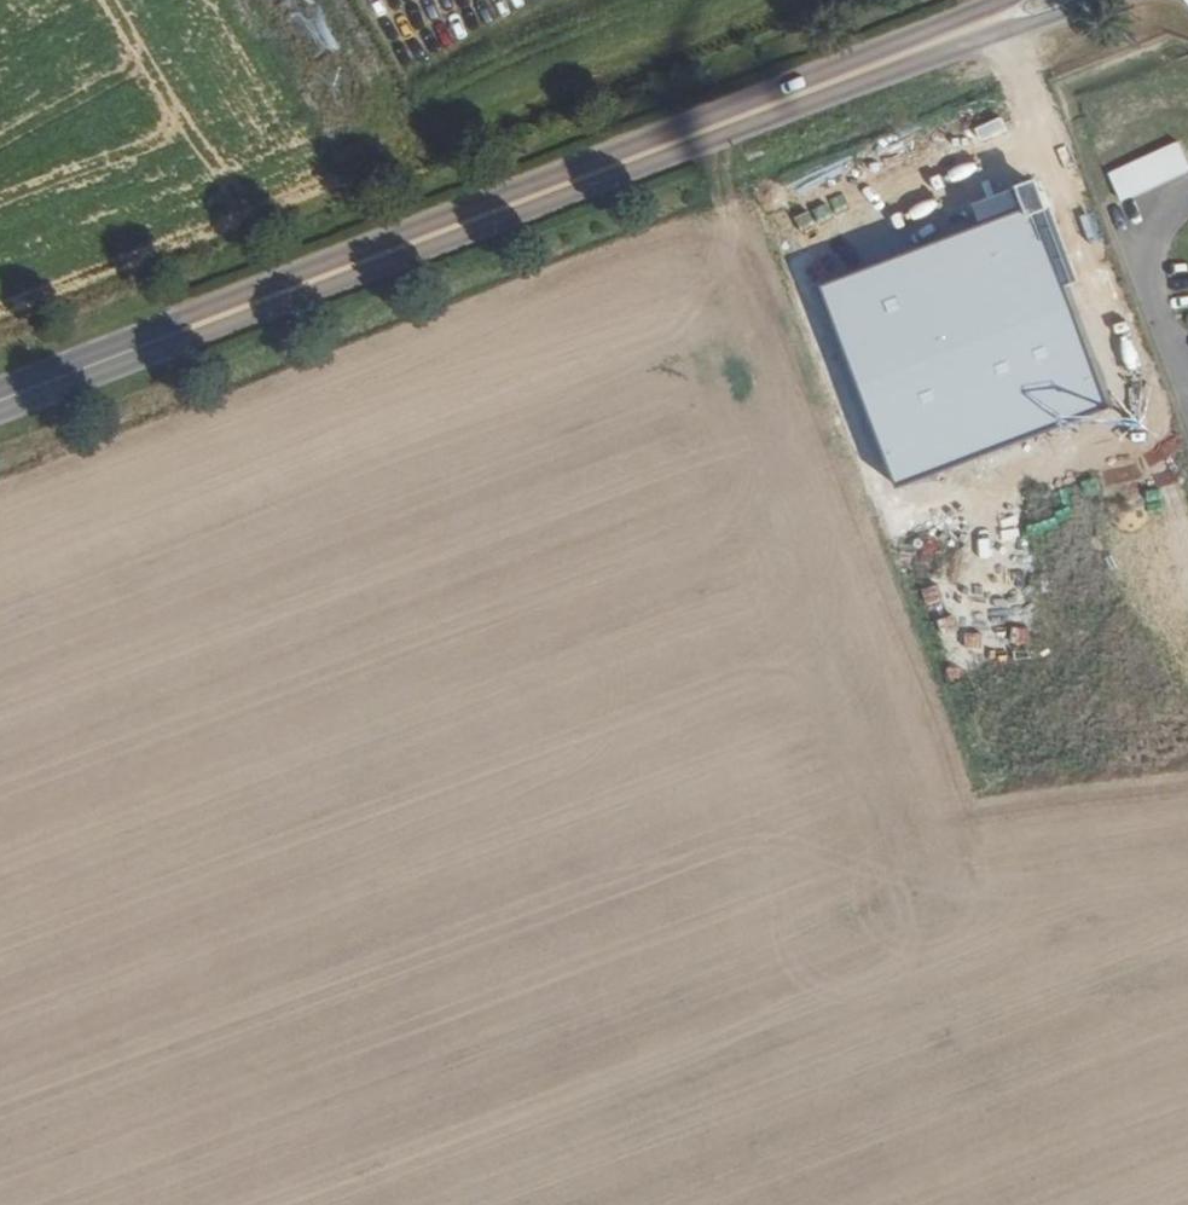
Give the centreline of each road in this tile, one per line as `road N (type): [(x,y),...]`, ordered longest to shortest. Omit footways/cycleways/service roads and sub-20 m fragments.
road 1 (secondary): [(0,406),(996,24)]

